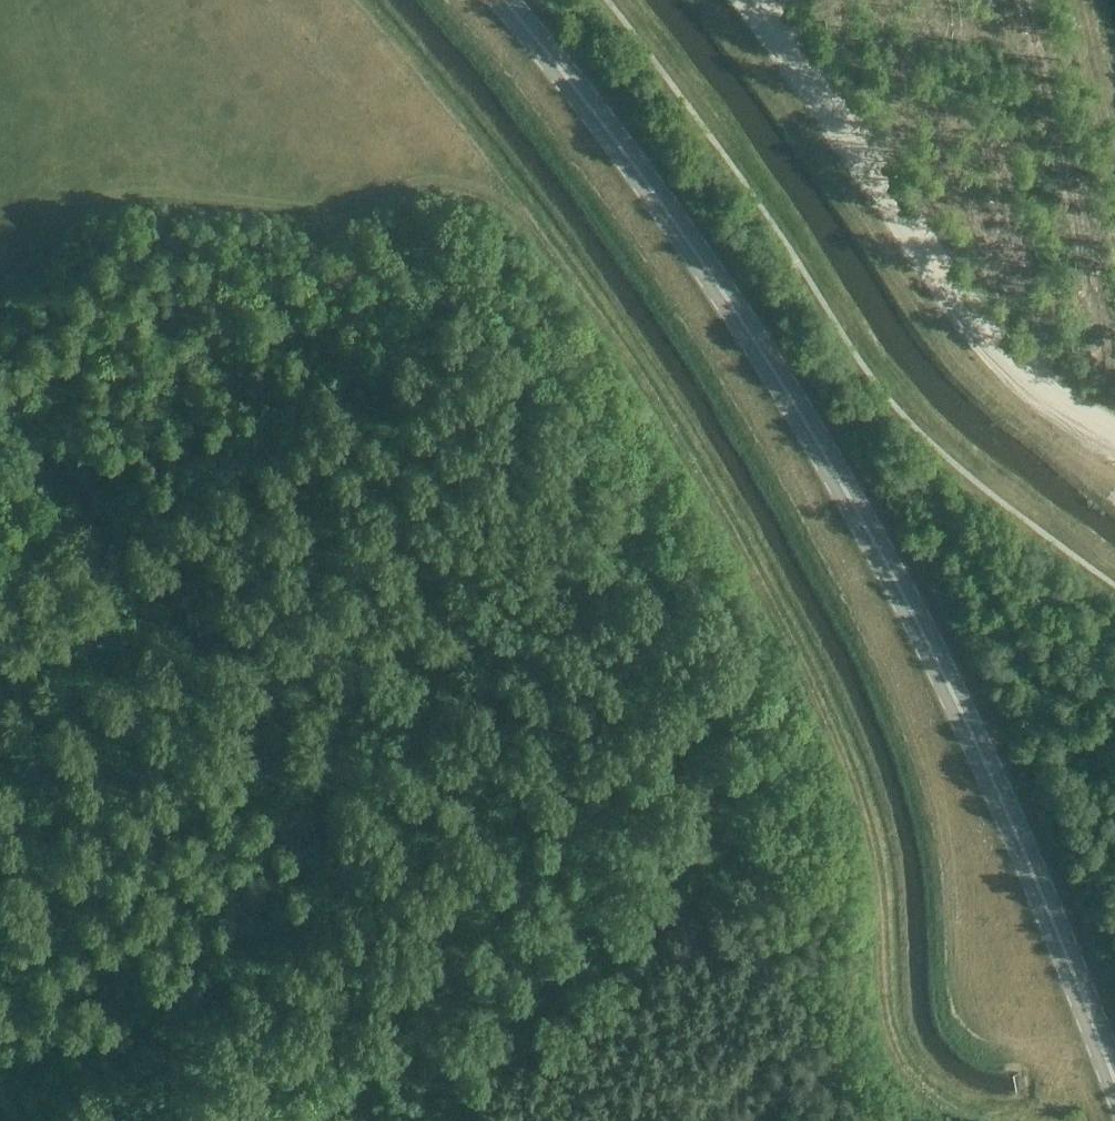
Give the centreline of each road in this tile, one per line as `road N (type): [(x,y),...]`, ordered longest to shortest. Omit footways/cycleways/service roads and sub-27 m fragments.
road 1 (primary): [(1114,1084),(974,735),(821,447),(713,276),(505,0)]
road 2 (track): [(750,0),(996,348),(1044,397),(1114,439)]

